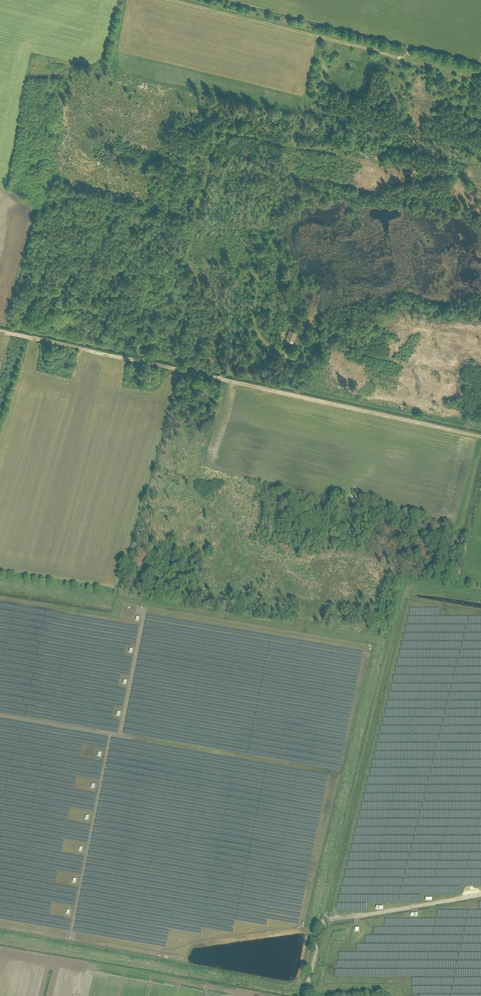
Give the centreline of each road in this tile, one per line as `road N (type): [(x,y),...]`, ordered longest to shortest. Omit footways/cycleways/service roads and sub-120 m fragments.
road 1 (track): [(167,951),(204,938),(300,927),(333,776),(0,716)]
road 2 (track): [(319,38),(292,143),(219,128),(188,259),(259,271),(255,330),(284,354),(282,376)]
road 3 (track): [(480,434),(0,331)]
road 4 (track): [(306,995),(393,644)]
road 5 (track): [(173,0),(462,73),(480,71)]
road 6 (track): [(284,356),(333,346),(480,382)]
road 7 (track): [(292,143),(480,183)]

